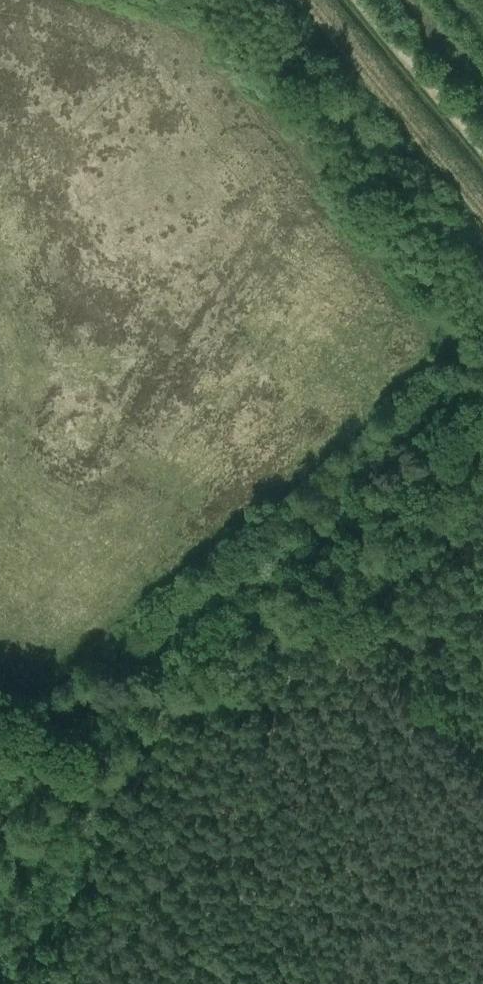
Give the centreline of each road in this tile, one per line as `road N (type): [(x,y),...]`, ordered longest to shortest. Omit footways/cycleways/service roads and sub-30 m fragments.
road 1 (track): [(482,143),(359,0)]

